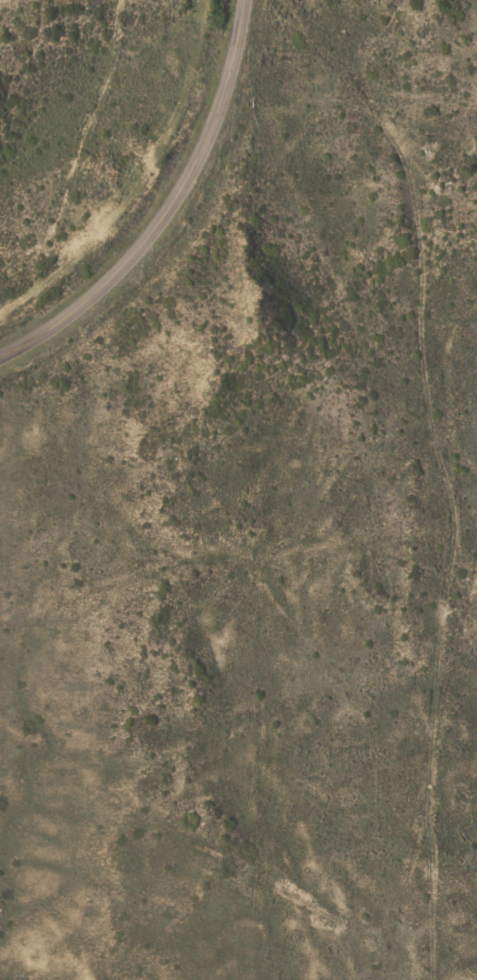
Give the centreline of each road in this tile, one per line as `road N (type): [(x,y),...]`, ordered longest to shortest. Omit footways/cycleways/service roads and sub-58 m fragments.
road 1 (secondary): [(231,0),(230,64),(211,134),(155,236),(89,304),(0,361)]

